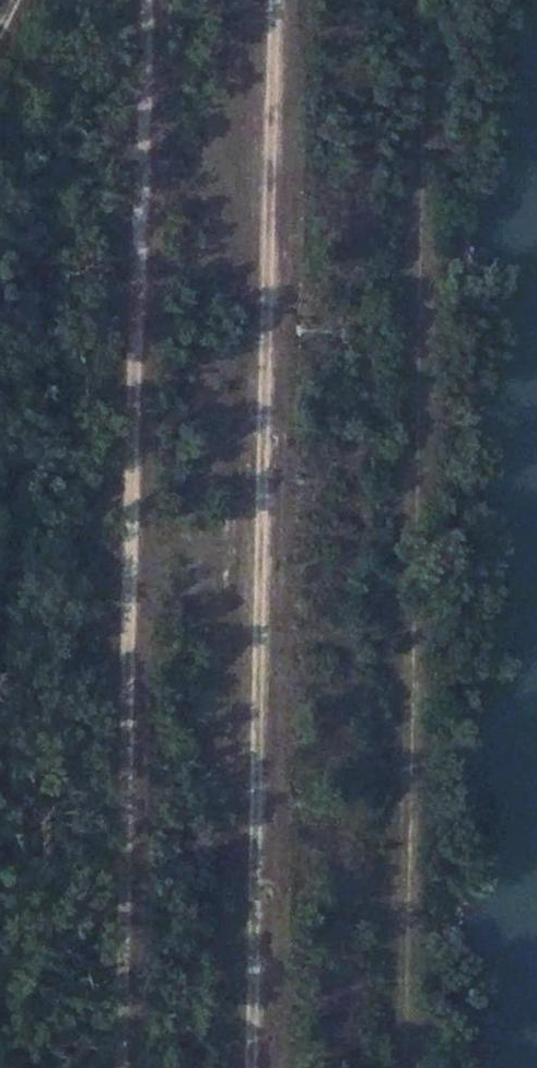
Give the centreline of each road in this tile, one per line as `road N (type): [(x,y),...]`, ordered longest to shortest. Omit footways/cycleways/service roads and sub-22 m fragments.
road 1 (track): [(115,1067),(141,0)]
road 2 (track): [(274,0),(251,1067)]

